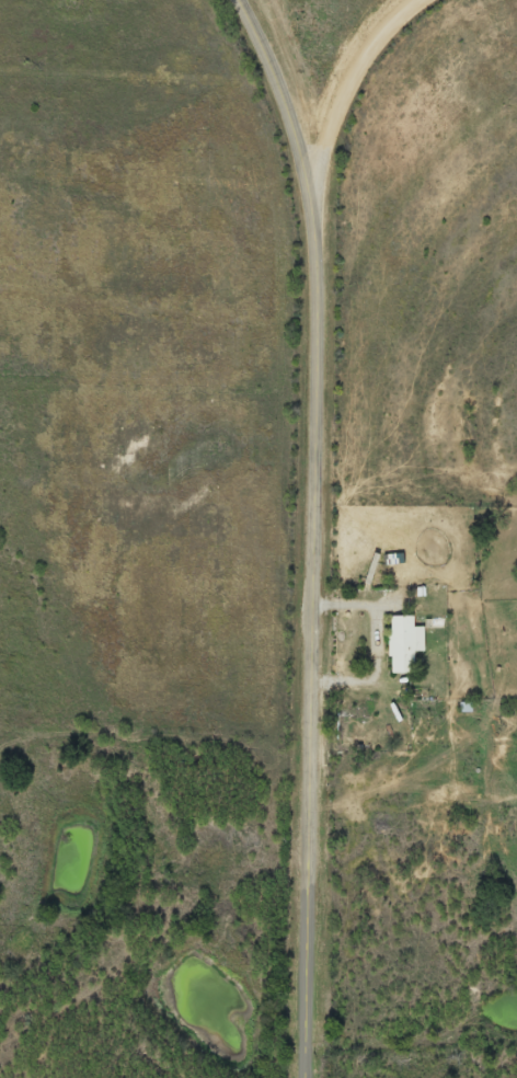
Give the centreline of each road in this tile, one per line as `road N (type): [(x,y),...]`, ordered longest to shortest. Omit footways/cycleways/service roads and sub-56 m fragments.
road 1 (tertiary): [(238,0),(284,99),(315,243),(305,1077)]
road 2 (residential): [(310,199),(338,80),(415,0)]

